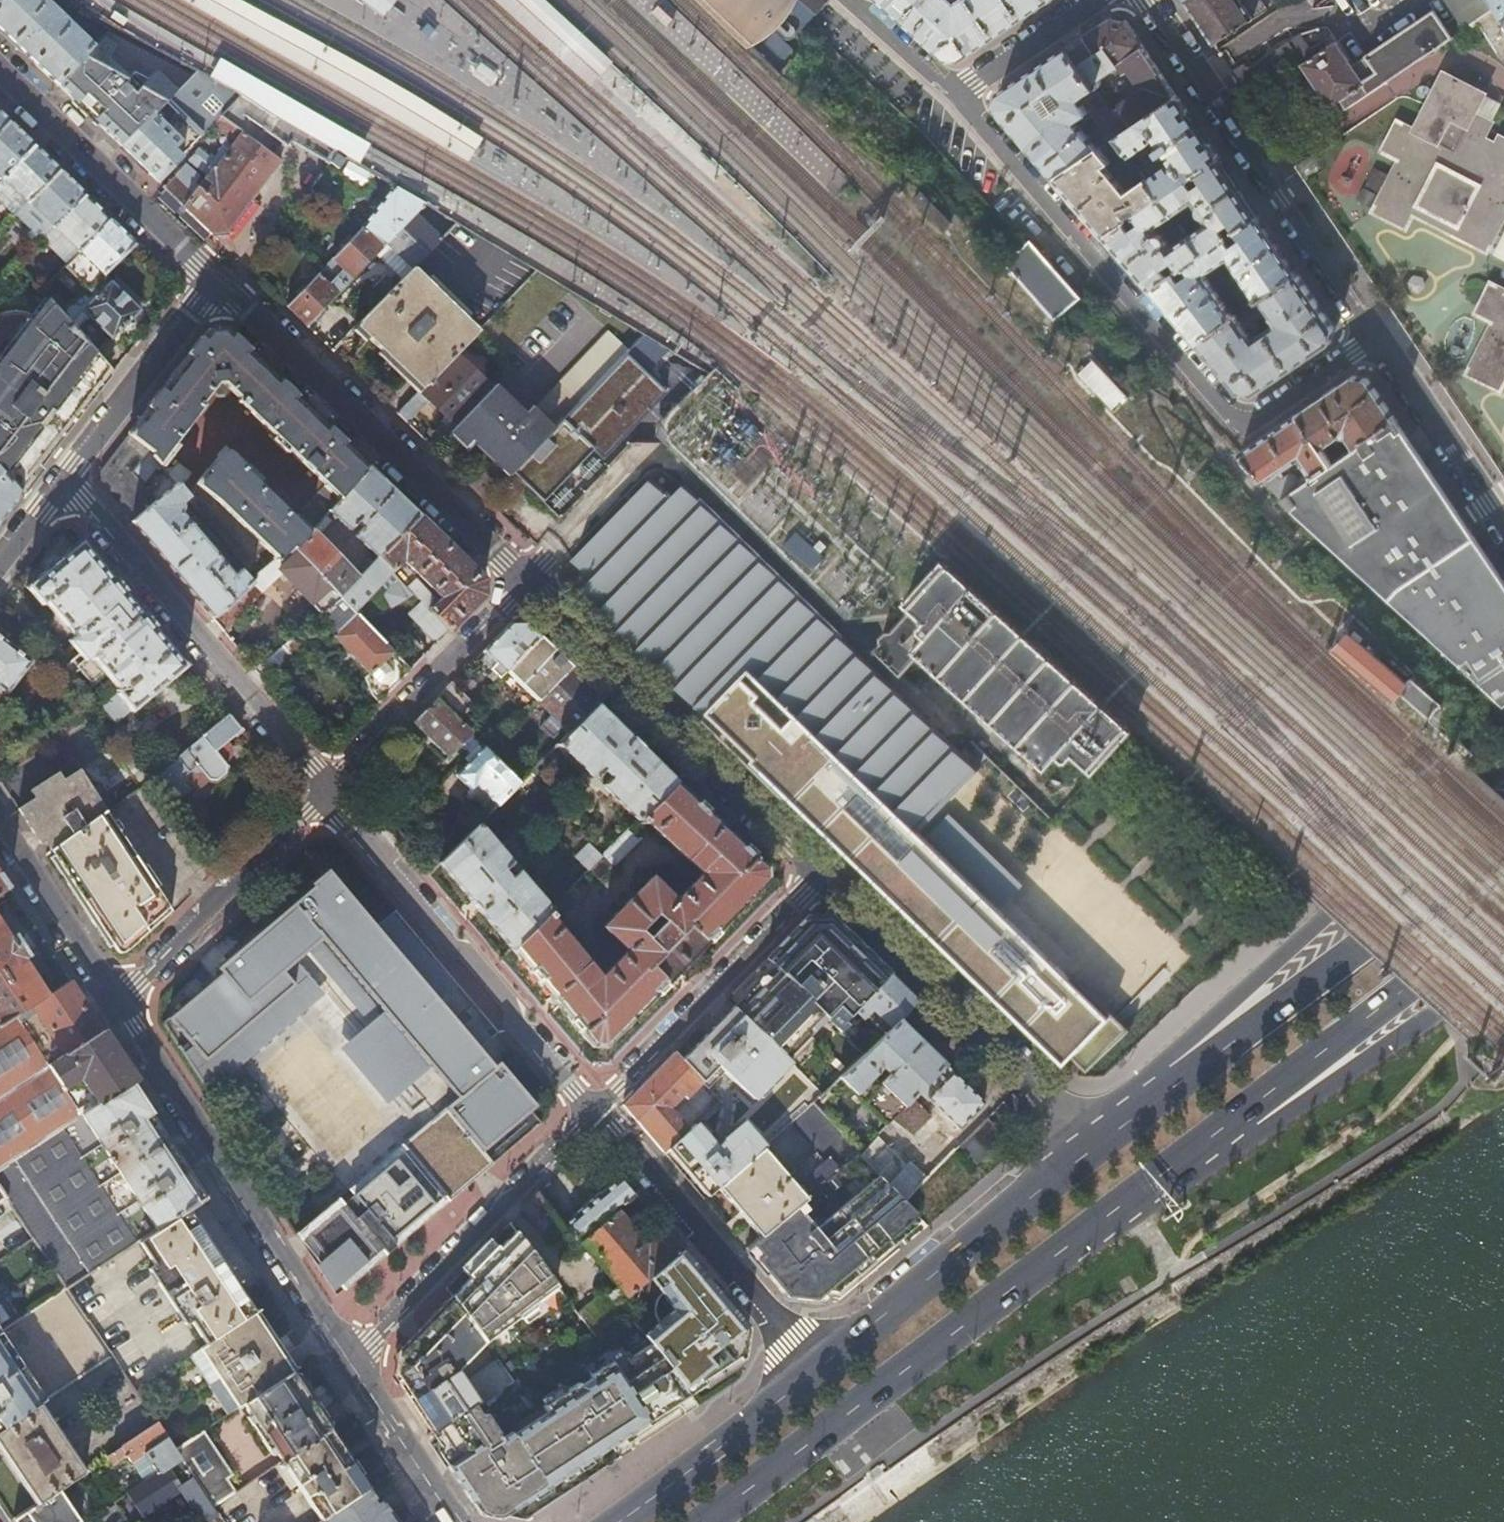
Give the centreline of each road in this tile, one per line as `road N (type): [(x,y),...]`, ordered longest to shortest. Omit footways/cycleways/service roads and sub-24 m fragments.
road 1 (residential): [(1372,338),(1241,428),(955,92)]
road 2 (primary): [(1054,1263),(1503,915)]
road 3 (residential): [(1503,769),(1182,1046),(1104,1143)]
road 4 (residential): [(1054,1263),(1225,1161),(1503,965)]
road 5 (primary): [(1503,839),(1104,1143)]
road 6 (residential): [(524,579),(215,280)]
road 7 (primary): [(711,1521),(1054,1263)]
road 8 (residential): [(825,866),(524,579)]
road 9 (residential): [(114,1004),(344,1350)]
road 10 (residential): [(593,1105),(518,1027),(324,790)]
road 11 (residential): [(324,790),(62,477)]
road 12 (residential): [(1148,0),(1372,338)]
road 13 (residential): [(1104,1143),(825,866)]
road 14 (primary): [(1104,1143),(822,1372)]
road 15 (residential): [(822,1372),(593,1105)]
road 16 (residential): [(593,1105),(344,1350)]
road 17 (residential): [(825,866),(593,1105)]
road 18 (residential): [(114,1004),(324,790)]
road 19 (residential): [(215,280),(0,73)]
road 20 (residential): [(324,790),(524,579)]
road 21 (residential): [(62,477),(215,280)]
road 22 (primary): [(822,1372),(624,1521)]
road 23 (residential): [(1372,338),(1503,528)]
road 24 (residential): [(0,830),(114,1004)]
road 25 (residential): [(344,1350),(455,1521)]
road 26 (residential): [(955,92),(1094,0)]
road 27 (residential): [(955,92),(854,0)]

